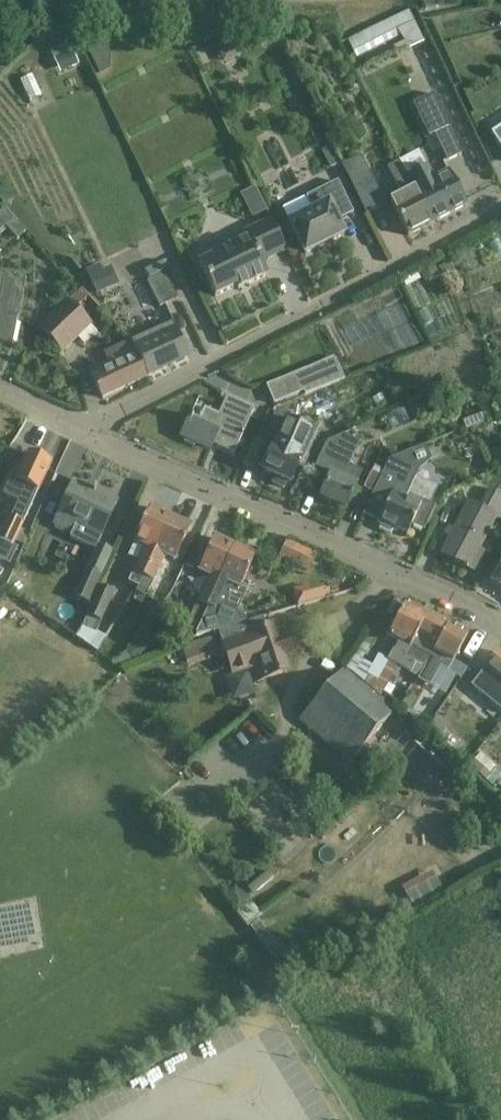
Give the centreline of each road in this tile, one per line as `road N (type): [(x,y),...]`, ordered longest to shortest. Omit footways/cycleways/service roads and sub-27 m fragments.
road 1 (residential): [(86,437),(435,254),(500,208)]
road 2 (residential): [(500,621),(86,437)]

